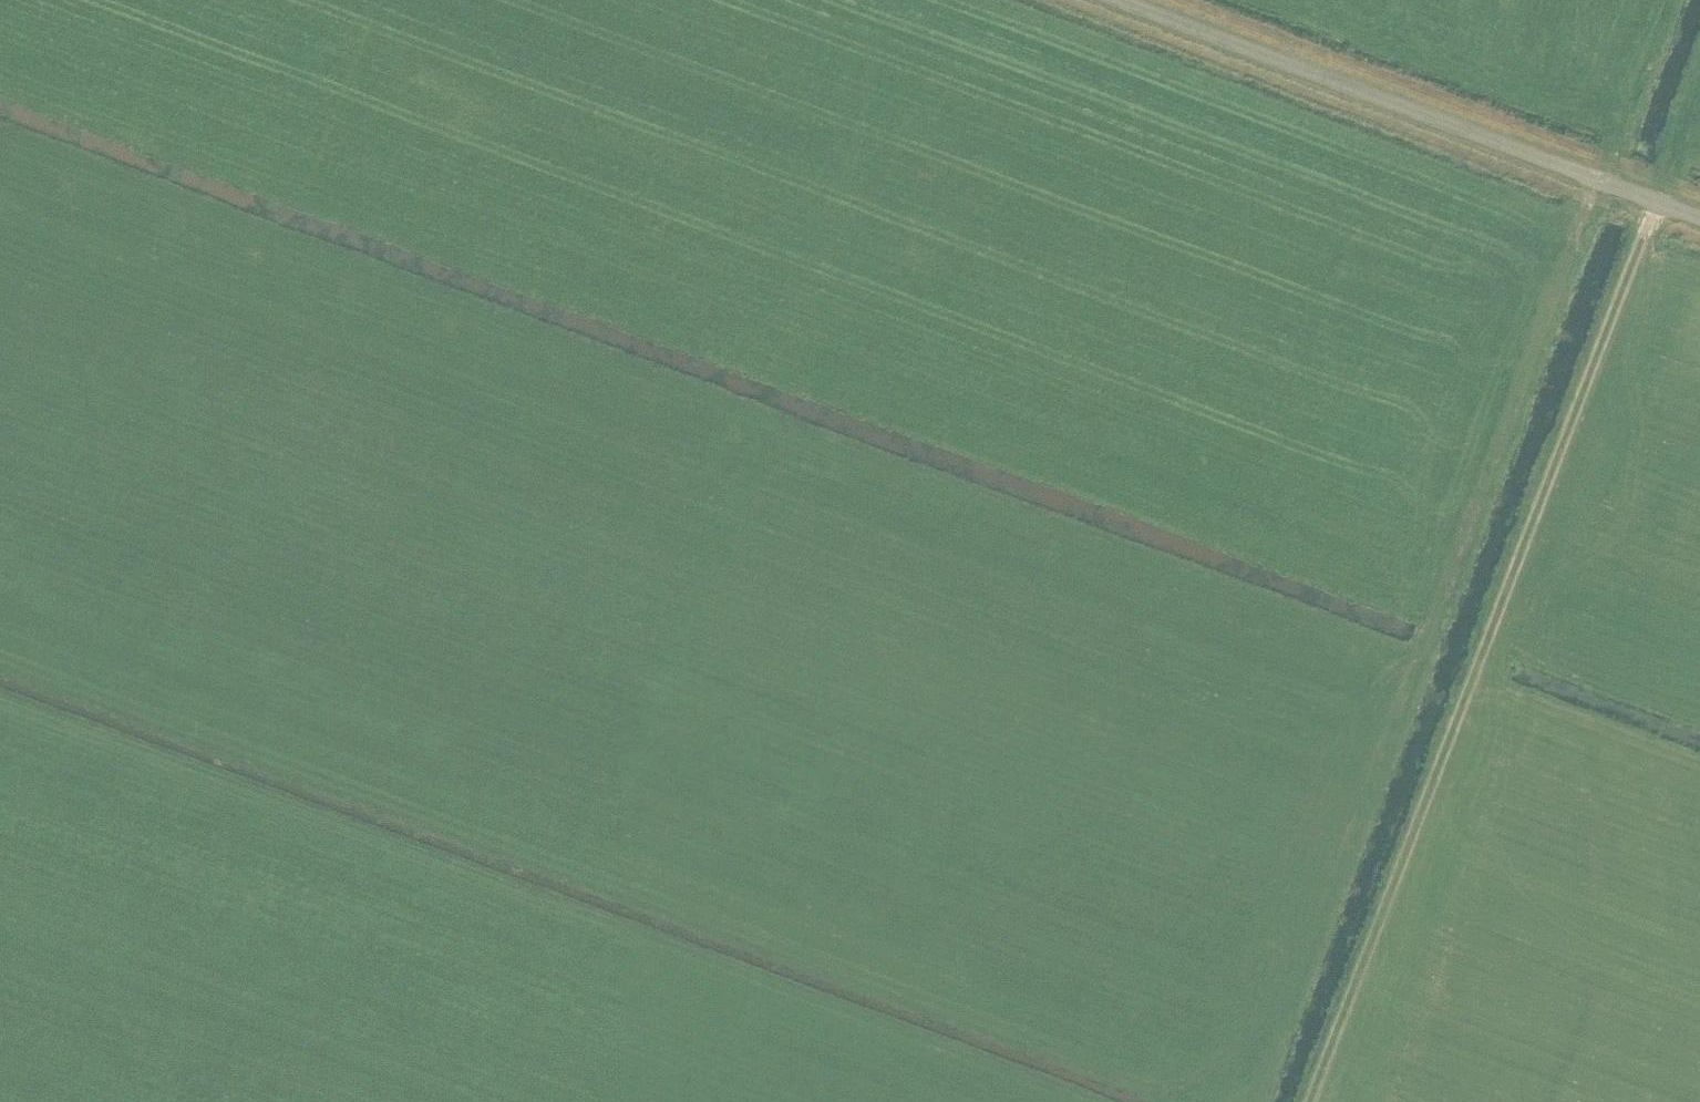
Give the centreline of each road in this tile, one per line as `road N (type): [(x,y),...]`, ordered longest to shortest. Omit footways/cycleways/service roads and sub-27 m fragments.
road 1 (unclassified): [(1114,0),(1699,220)]

